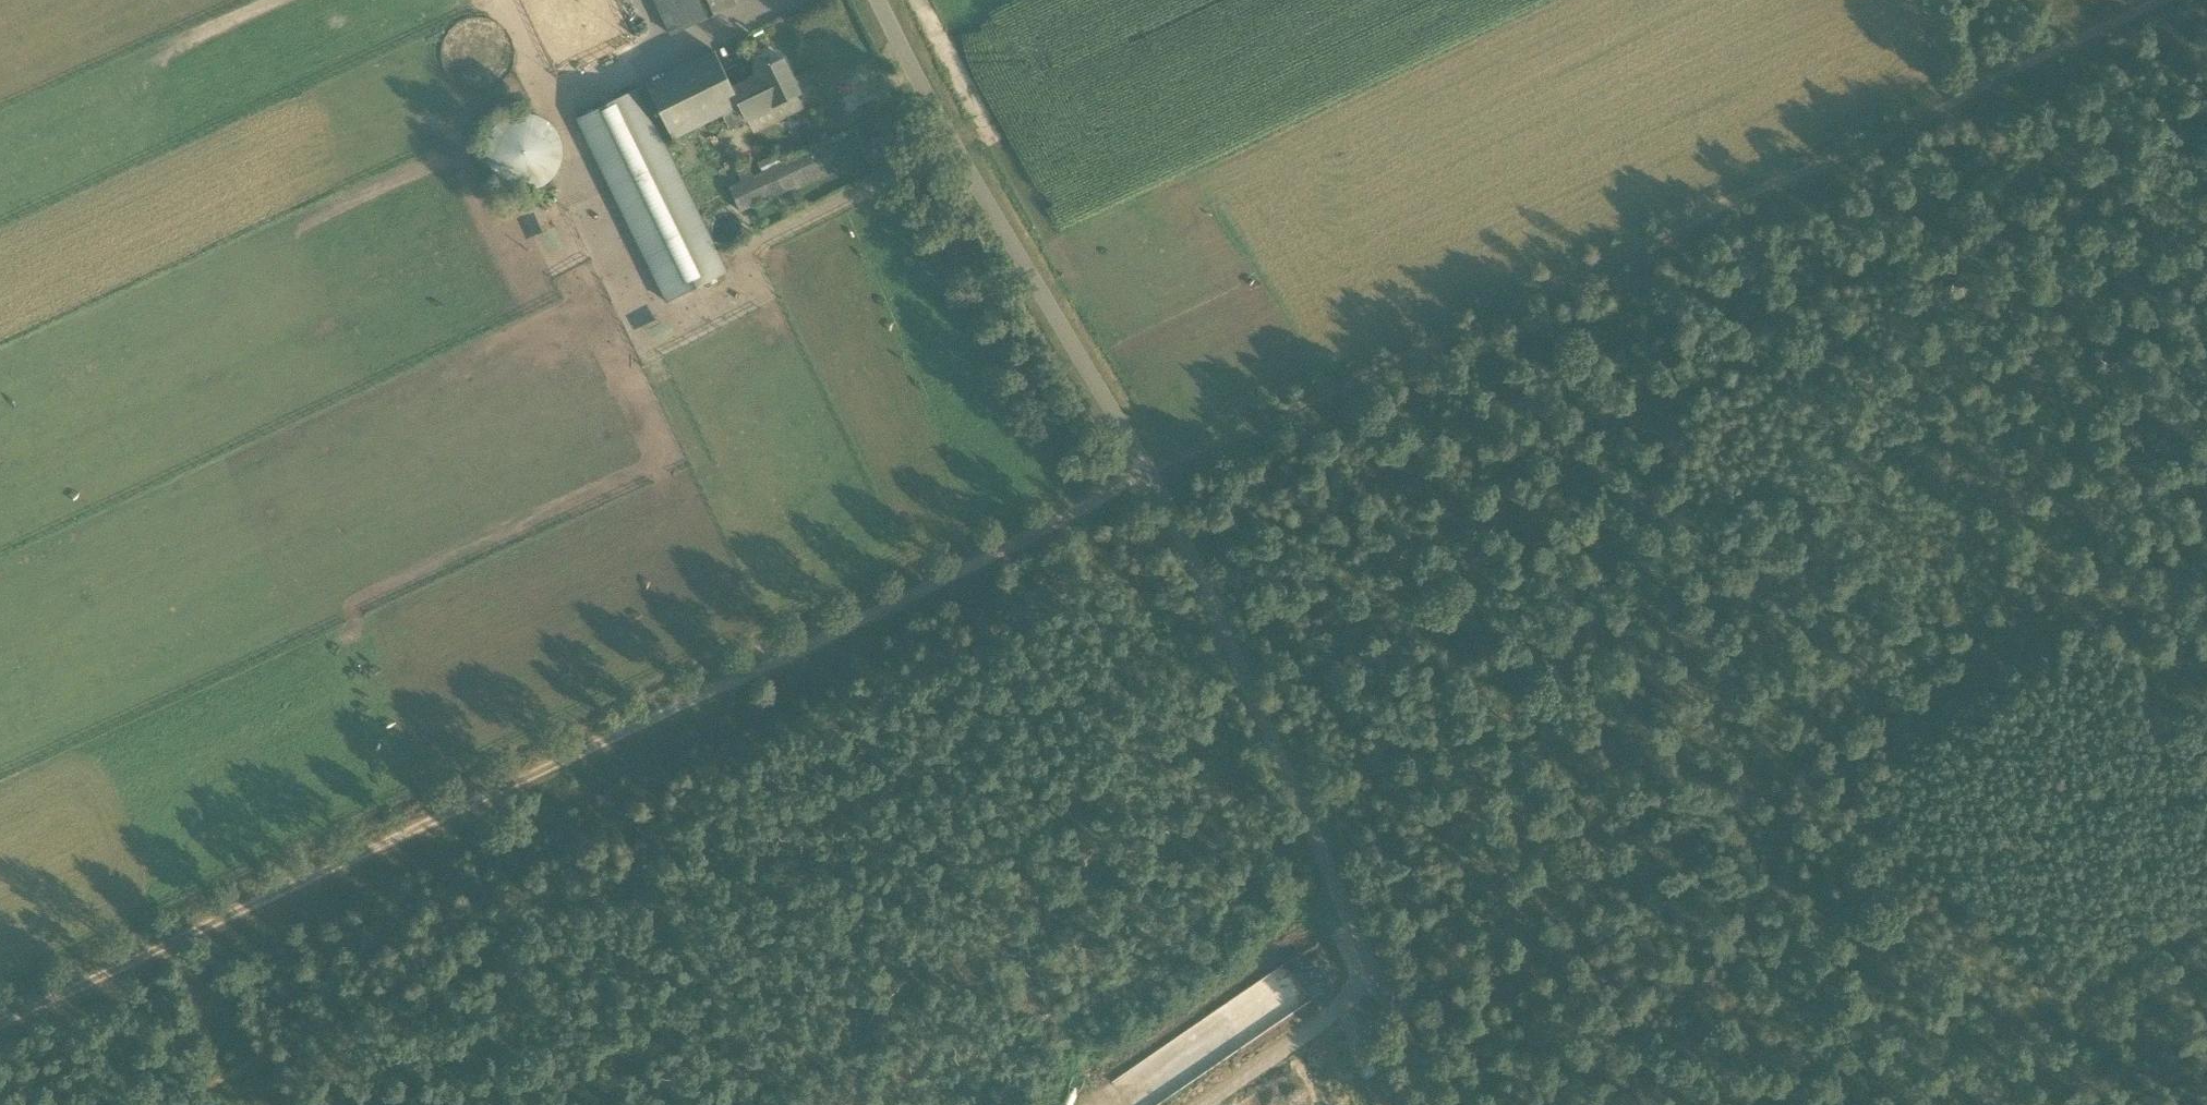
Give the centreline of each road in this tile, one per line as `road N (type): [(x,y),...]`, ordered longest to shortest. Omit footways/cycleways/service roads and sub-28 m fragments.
road 1 (track): [(0,1018),(1147,474)]
road 2 (unclassified): [(1431,1104),(1181,536),(939,122),(880,0)]
road 3 (track): [(2169,0),(1961,103),(1147,474)]
road 4 (track): [(1846,1104),(2206,924)]

